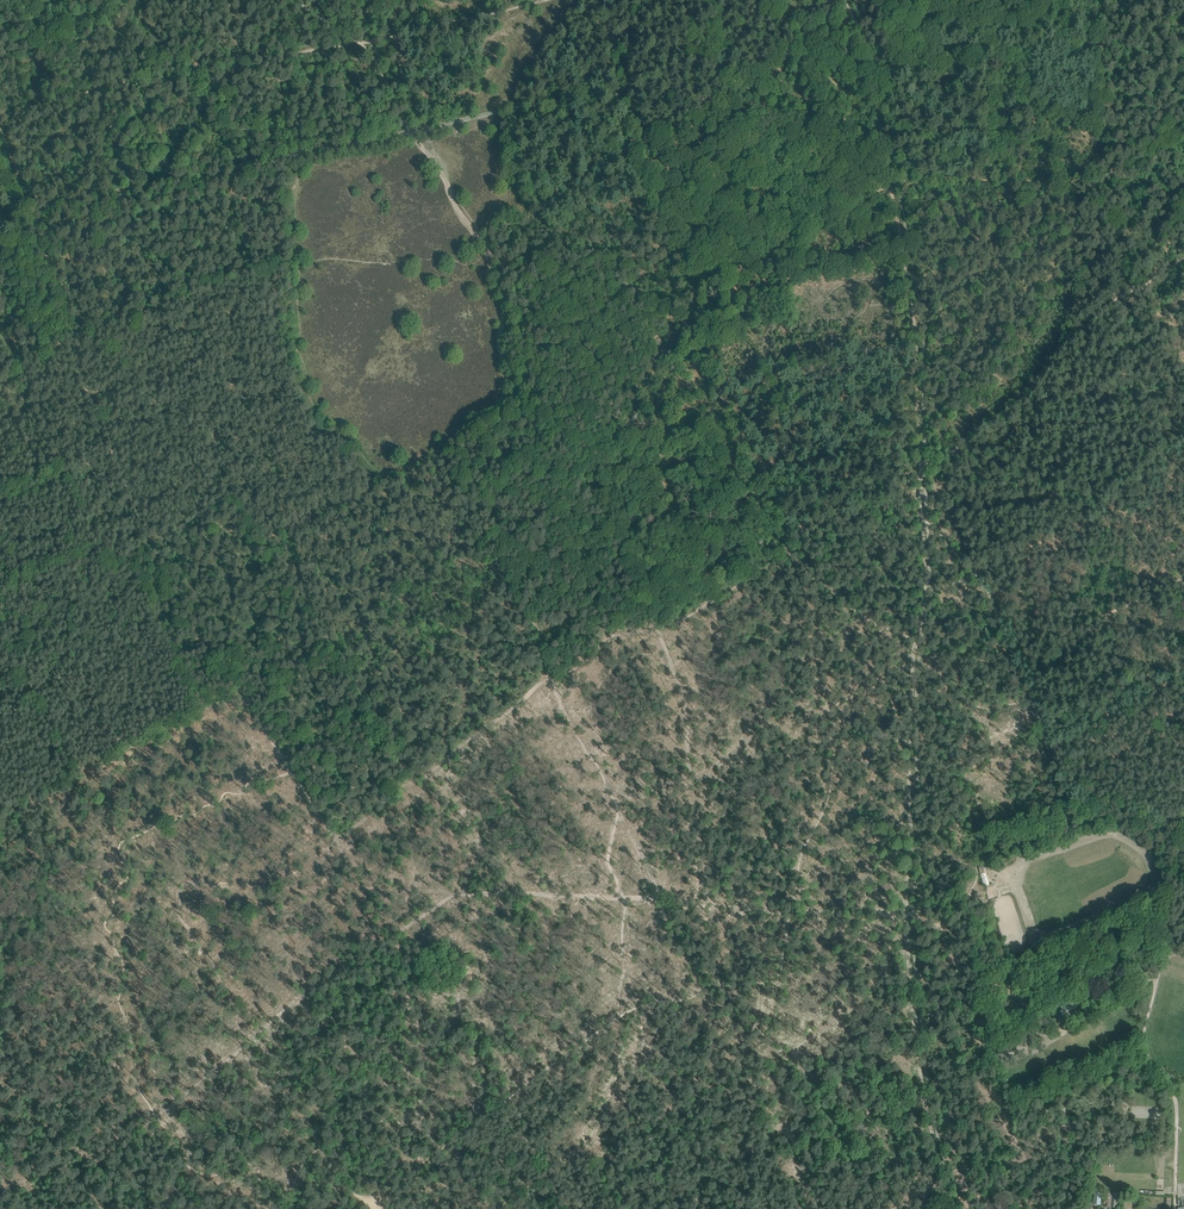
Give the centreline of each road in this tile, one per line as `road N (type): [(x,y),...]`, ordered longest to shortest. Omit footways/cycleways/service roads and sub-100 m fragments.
road 1 (track): [(914,680),(925,588),(913,277),(901,183),(848,0)]
road 2 (track): [(947,1208),(910,965),(914,680)]
road 3 (track): [(547,0),(365,43)]
road 4 (track): [(1176,1123),(1170,1086),(1144,1038),(1166,950)]

